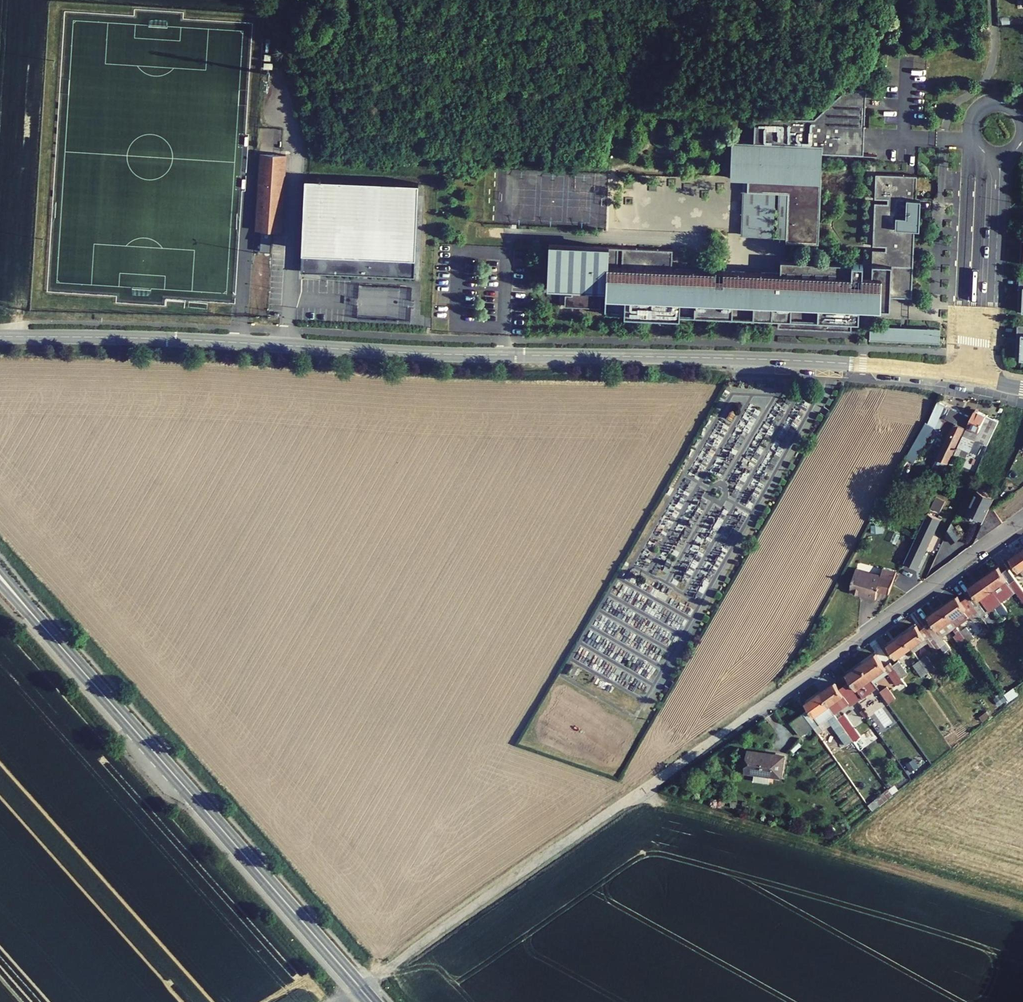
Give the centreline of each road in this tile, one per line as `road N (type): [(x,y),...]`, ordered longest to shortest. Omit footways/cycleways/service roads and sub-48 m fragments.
road 1 (tertiary): [(0,336),(801,361),(1022,386)]
road 2 (residential): [(360,988),(1022,520)]
road 3 (primary): [(55,641),(360,988)]

